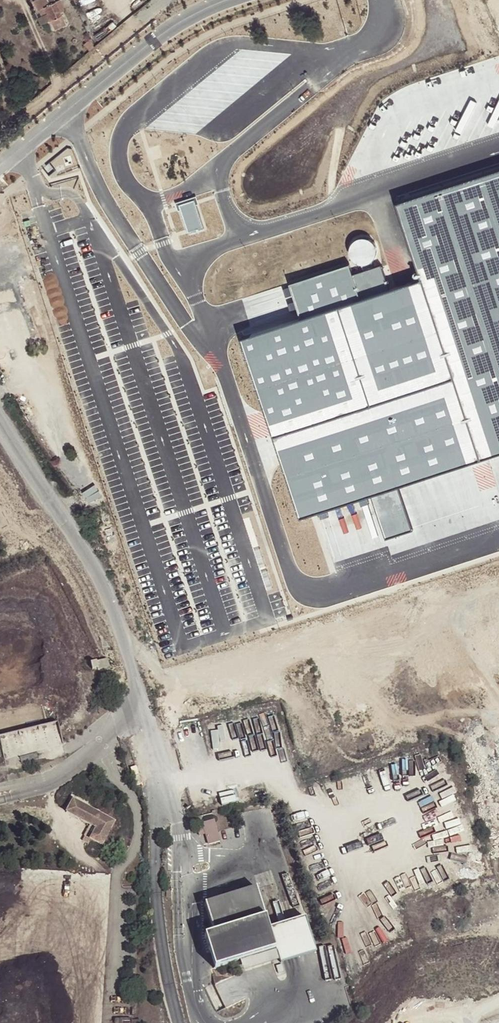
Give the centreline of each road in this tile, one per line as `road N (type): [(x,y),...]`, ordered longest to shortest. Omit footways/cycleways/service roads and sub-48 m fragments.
road 1 (unclassified): [(178,823),(109,596),(0,417)]

